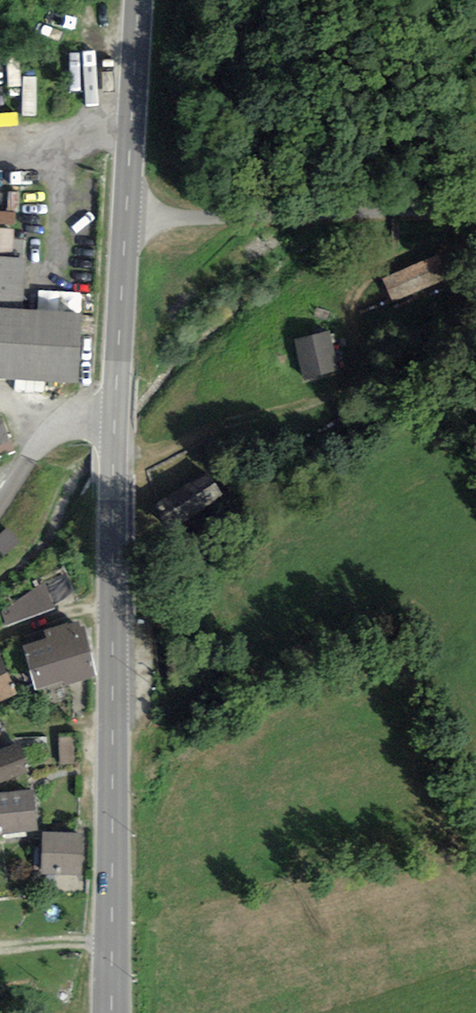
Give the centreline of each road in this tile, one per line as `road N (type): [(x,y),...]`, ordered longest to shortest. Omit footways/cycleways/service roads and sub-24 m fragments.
road 1 (secondary): [(113,1012),(114,422)]
road 2 (unclassified): [(127,220),(475,207)]
road 3 (secondary): [(127,220),(139,0)]
road 4 (secondary): [(114,422),(127,220)]
road 5 (unclassified): [(114,422),(78,423),(47,436),(0,504)]

